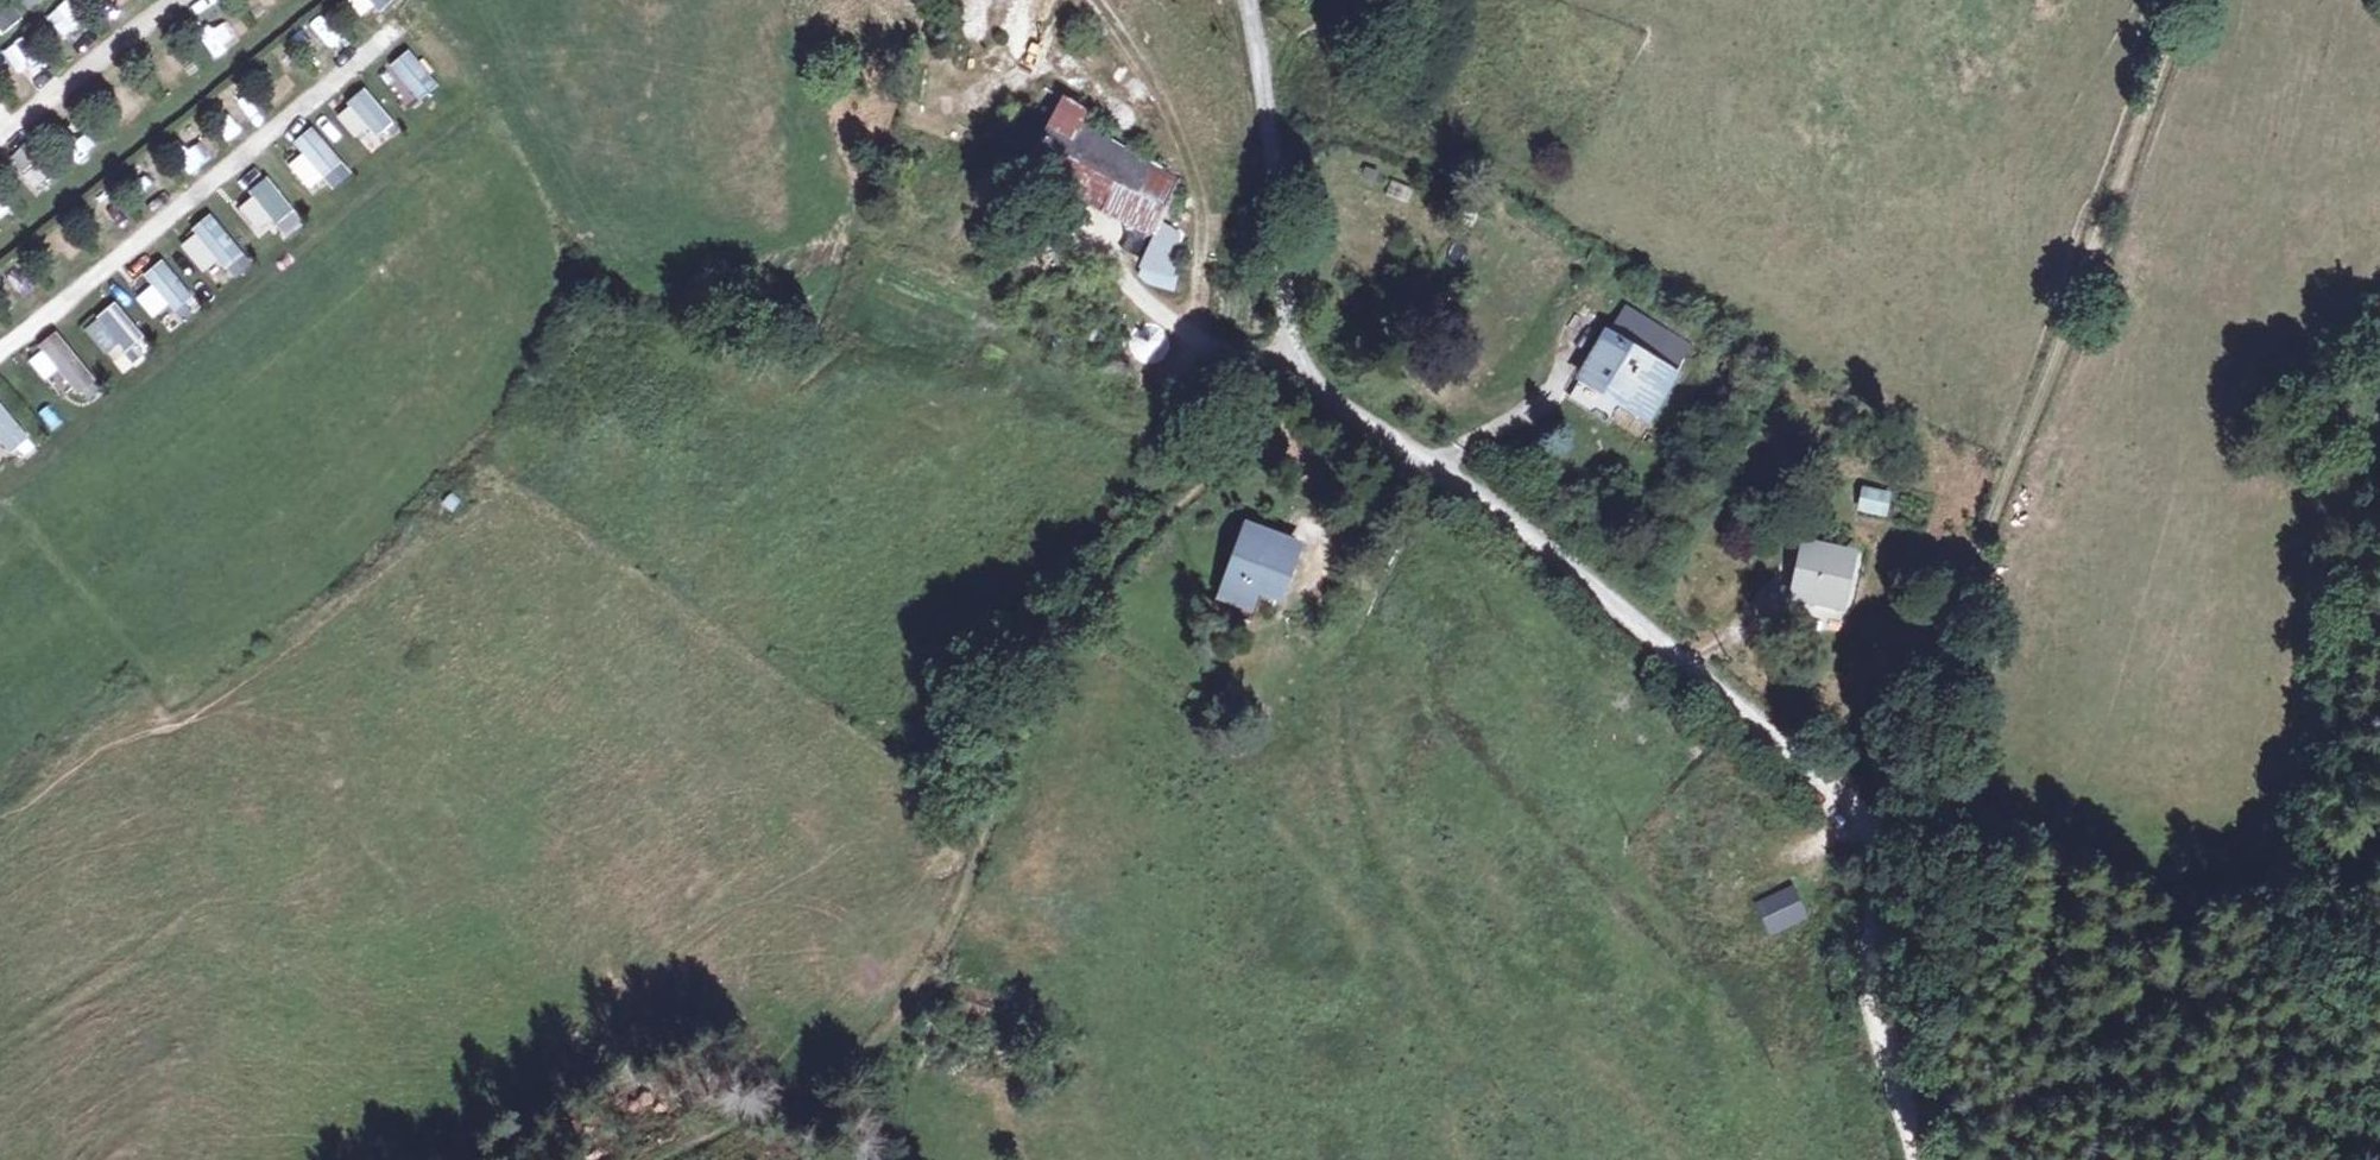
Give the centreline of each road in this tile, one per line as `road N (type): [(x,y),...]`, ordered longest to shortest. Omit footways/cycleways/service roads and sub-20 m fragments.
road 1 (residential): [(1252,0),(1283,363),(1437,464),(1828,775),(1866,855),(1889,1022),(1921,1159)]

